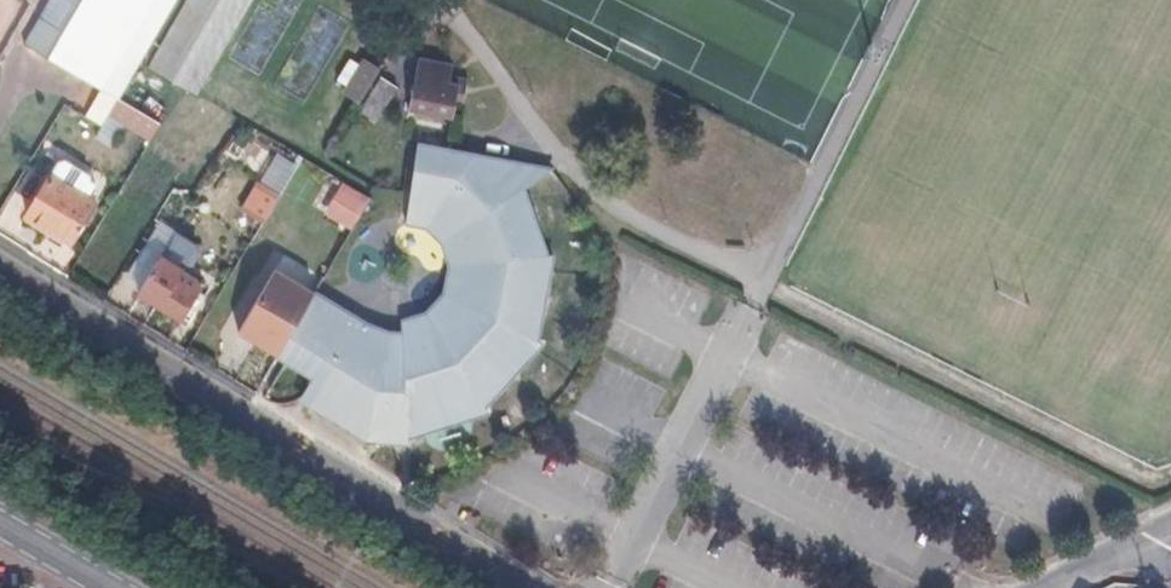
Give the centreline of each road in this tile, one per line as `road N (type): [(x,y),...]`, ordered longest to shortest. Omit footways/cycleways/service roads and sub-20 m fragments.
road 1 (residential): [(0,269),(527,587)]
road 2 (residential): [(110,587),(0,523)]

